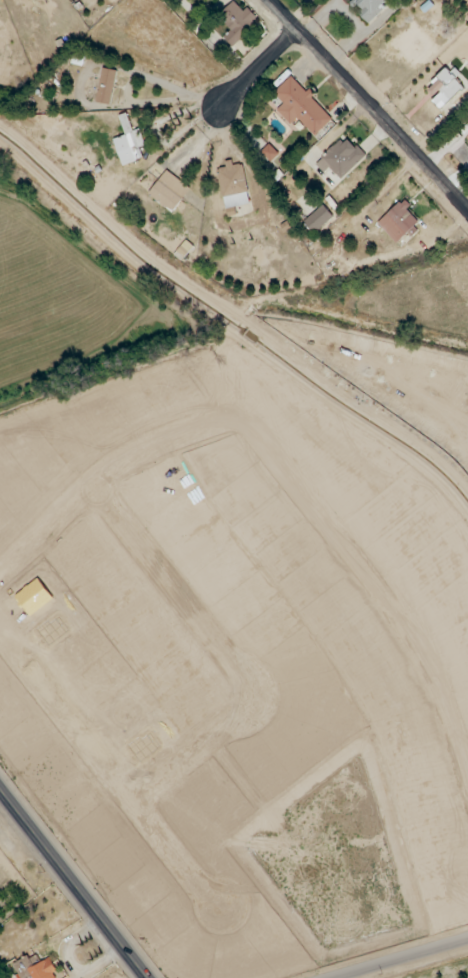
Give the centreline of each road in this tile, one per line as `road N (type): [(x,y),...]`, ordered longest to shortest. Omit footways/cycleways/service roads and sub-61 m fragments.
road 1 (residential): [(269,0),(467,211)]
road 2 (secondary): [(148,977),(0,792)]
road 3 (residential): [(336,977),(467,940)]

